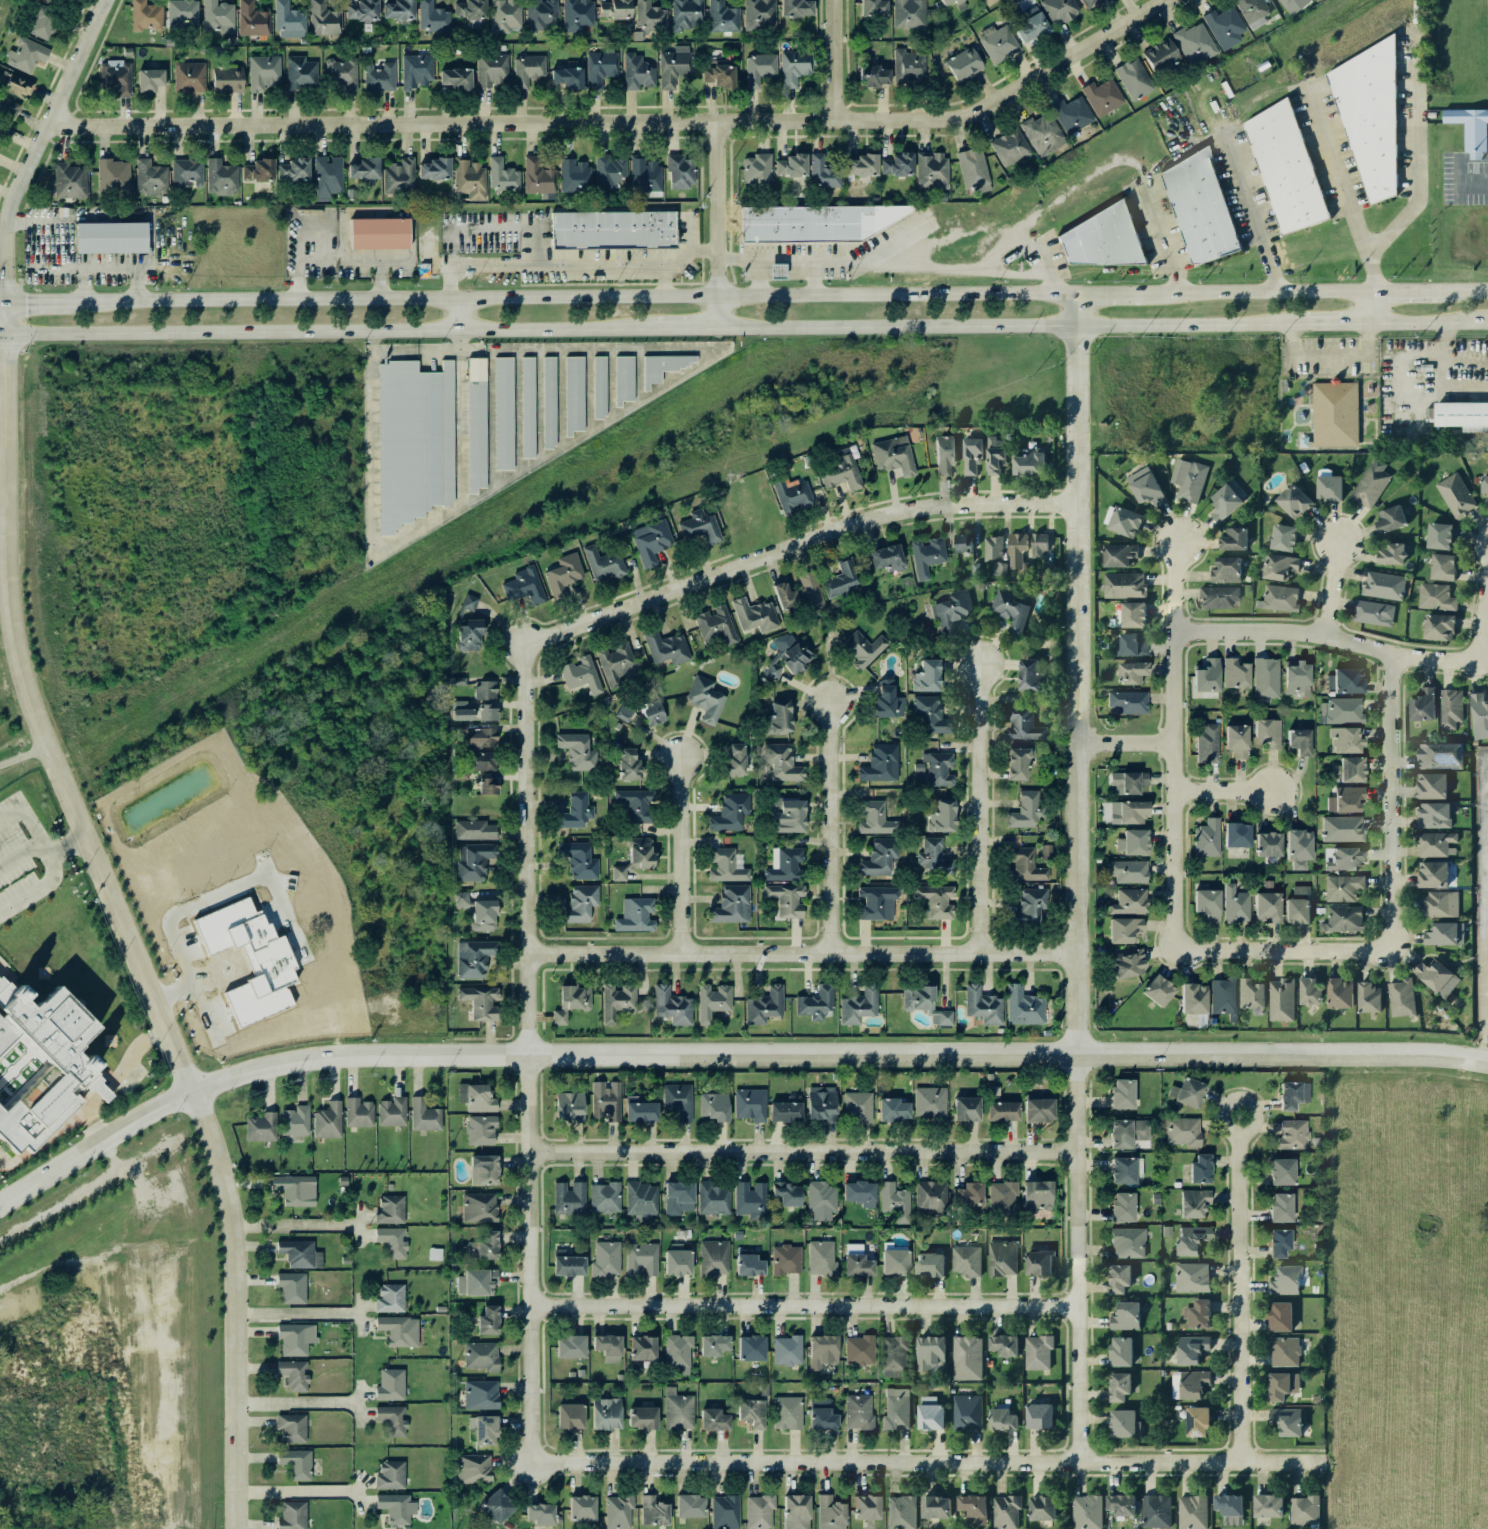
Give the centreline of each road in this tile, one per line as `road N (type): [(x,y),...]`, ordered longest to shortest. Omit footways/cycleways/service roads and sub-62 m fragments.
road 1 (tertiary): [(0,1205),(192,1092),(259,1067),(342,1053),(1487,1056)]
road 2 (residential): [(1021,502),(928,506),(857,521),(528,645),(532,1463)]
road 3 (residential): [(1077,1462),(1079,293)]
road 4 (residential): [(54,121),(959,117),(1079,55)]
road 5 (secondary): [(1079,293),(79,300)]
road 6 (tertiary): [(192,1092),(20,671),(6,577),(4,300)]
road 7 (residential): [(532,1463),(1322,1466)]
road 8 (secondary): [(718,327),(1295,323)]
road 9 (residential): [(529,955),(1078,951)]
road 10 (residential): [(530,1155),(1076,1152)]
road 11 (residential): [(531,1305),(1077,1307)]
road 12 (secondary): [(5,332),(460,329)]
road 13 (residential): [(235,1528),(233,1241),(215,1150),(192,1092)]
road 14 (residential): [(1247,1465),(1240,1137),(1255,1109),(1238,1096),(1221,1113),(1240,1137)]
road 15 (residential): [(1175,544),(1177,946)]
road 16 (residential): [(4,300),(14,210),(111,0)]
road 17 (residential): [(1174,627),(1324,634),(1389,654),(1474,664)]
road 18 (residential): [(1395,949),(1389,654)]
road 19 (residential): [(980,953),(980,664)]
road 20 (residential): [(832,954),(831,703)]
road 21 (secondary): [(1372,292),(1142,293)]
road 22 (residential): [(1177,946),(1395,949)]
road 23 (residential): [(682,954),(682,760)]
road 24 (secondary): [(460,329),(651,328)]
road 25 (residential): [(714,121),(717,296)]

